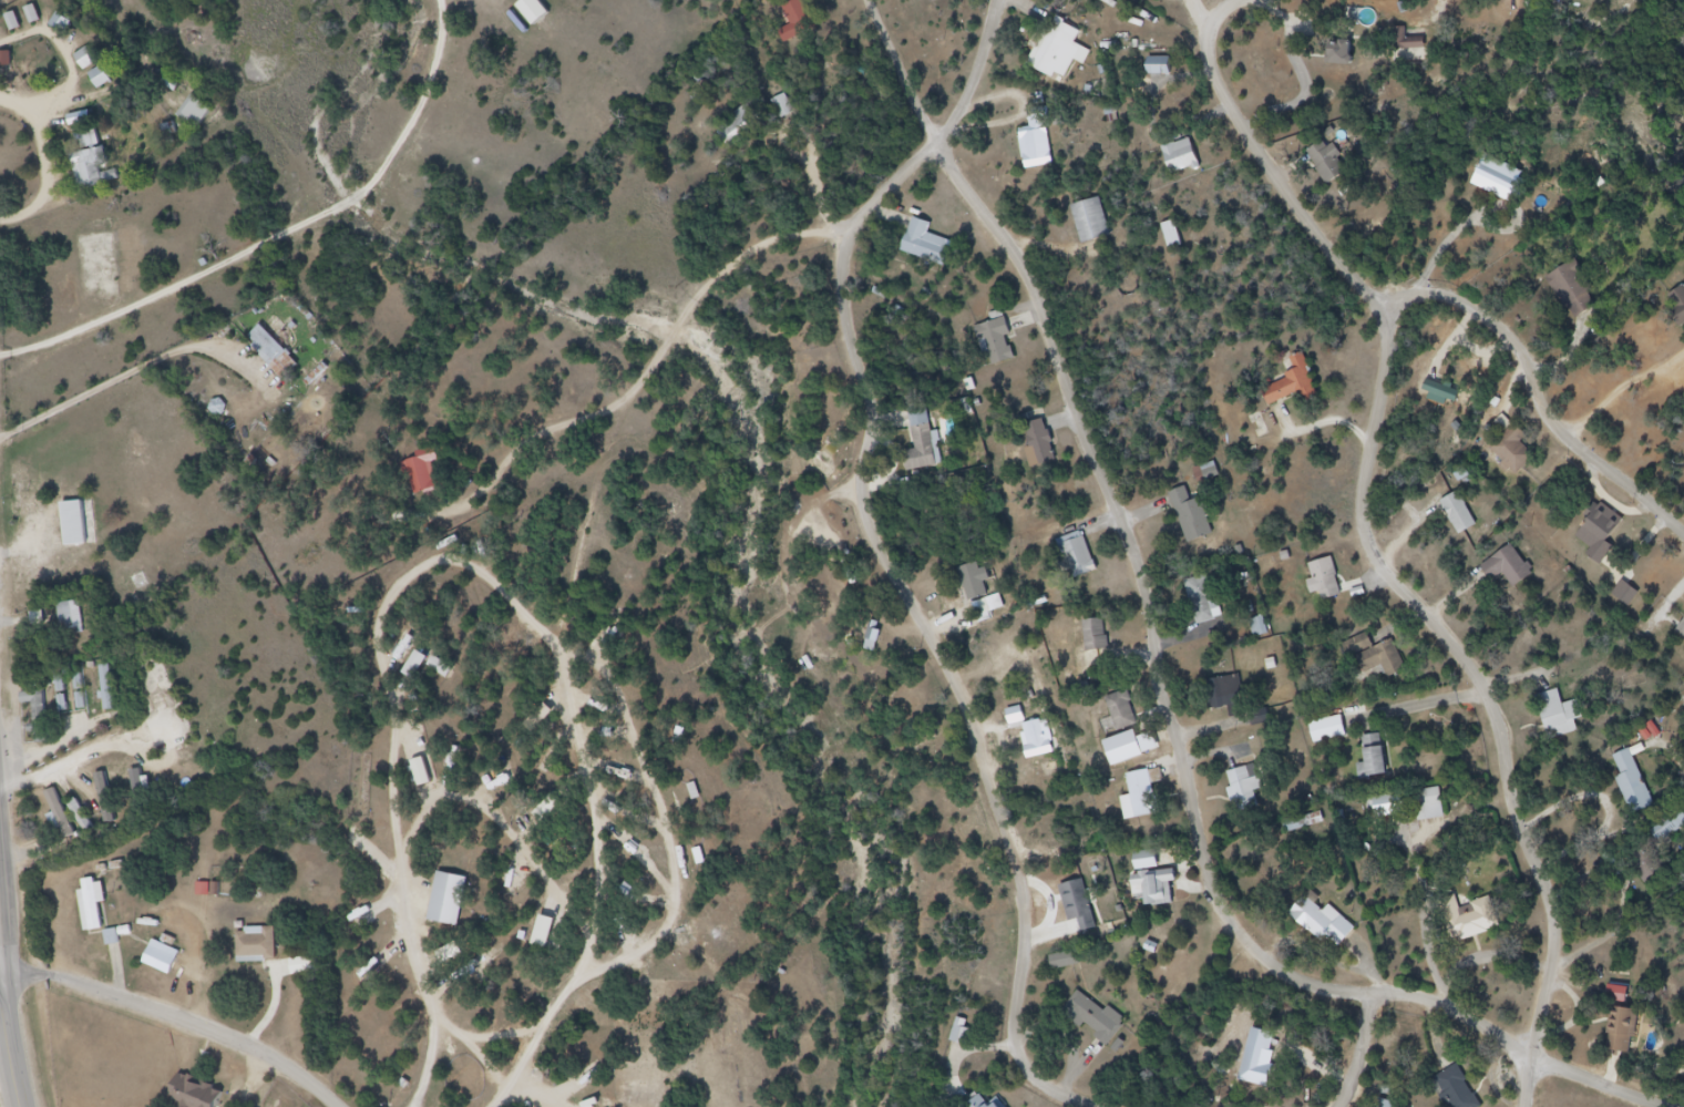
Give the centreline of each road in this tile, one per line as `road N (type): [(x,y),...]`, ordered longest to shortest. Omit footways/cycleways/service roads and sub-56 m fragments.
road 1 (residential): [(1679,1106),(1538,1052),(1449,1000),(1311,978),(1246,926),(1211,850),(1141,547),(1043,290),(945,142),(876,0)]
road 2 (residential): [(1240,0),(1218,25),(1222,75),(1272,161),(1388,318),(1393,336),(1369,492),(1374,540),(1491,693),(1560,922),(1531,1106)]
road 3 (residential): [(1102,1106),(1036,1070),(1020,1037),(1031,924),(1026,875),(974,706),(876,523),(874,400),(849,275),(855,235)]
road 4 (residential): [(1683,525),(1573,434),(1497,319),(1436,291),(1378,304)]
road 5 (residential): [(347,1106),(279,1055),(181,1009),(61,971),(2,977)]
road 6 (residential): [(855,235),(968,110),(1007,0)]
road 7 (primary): [(21,1085),(0,942)]
road 8 (residential): [(1380,990),(1366,1058),(1342,1106)]

